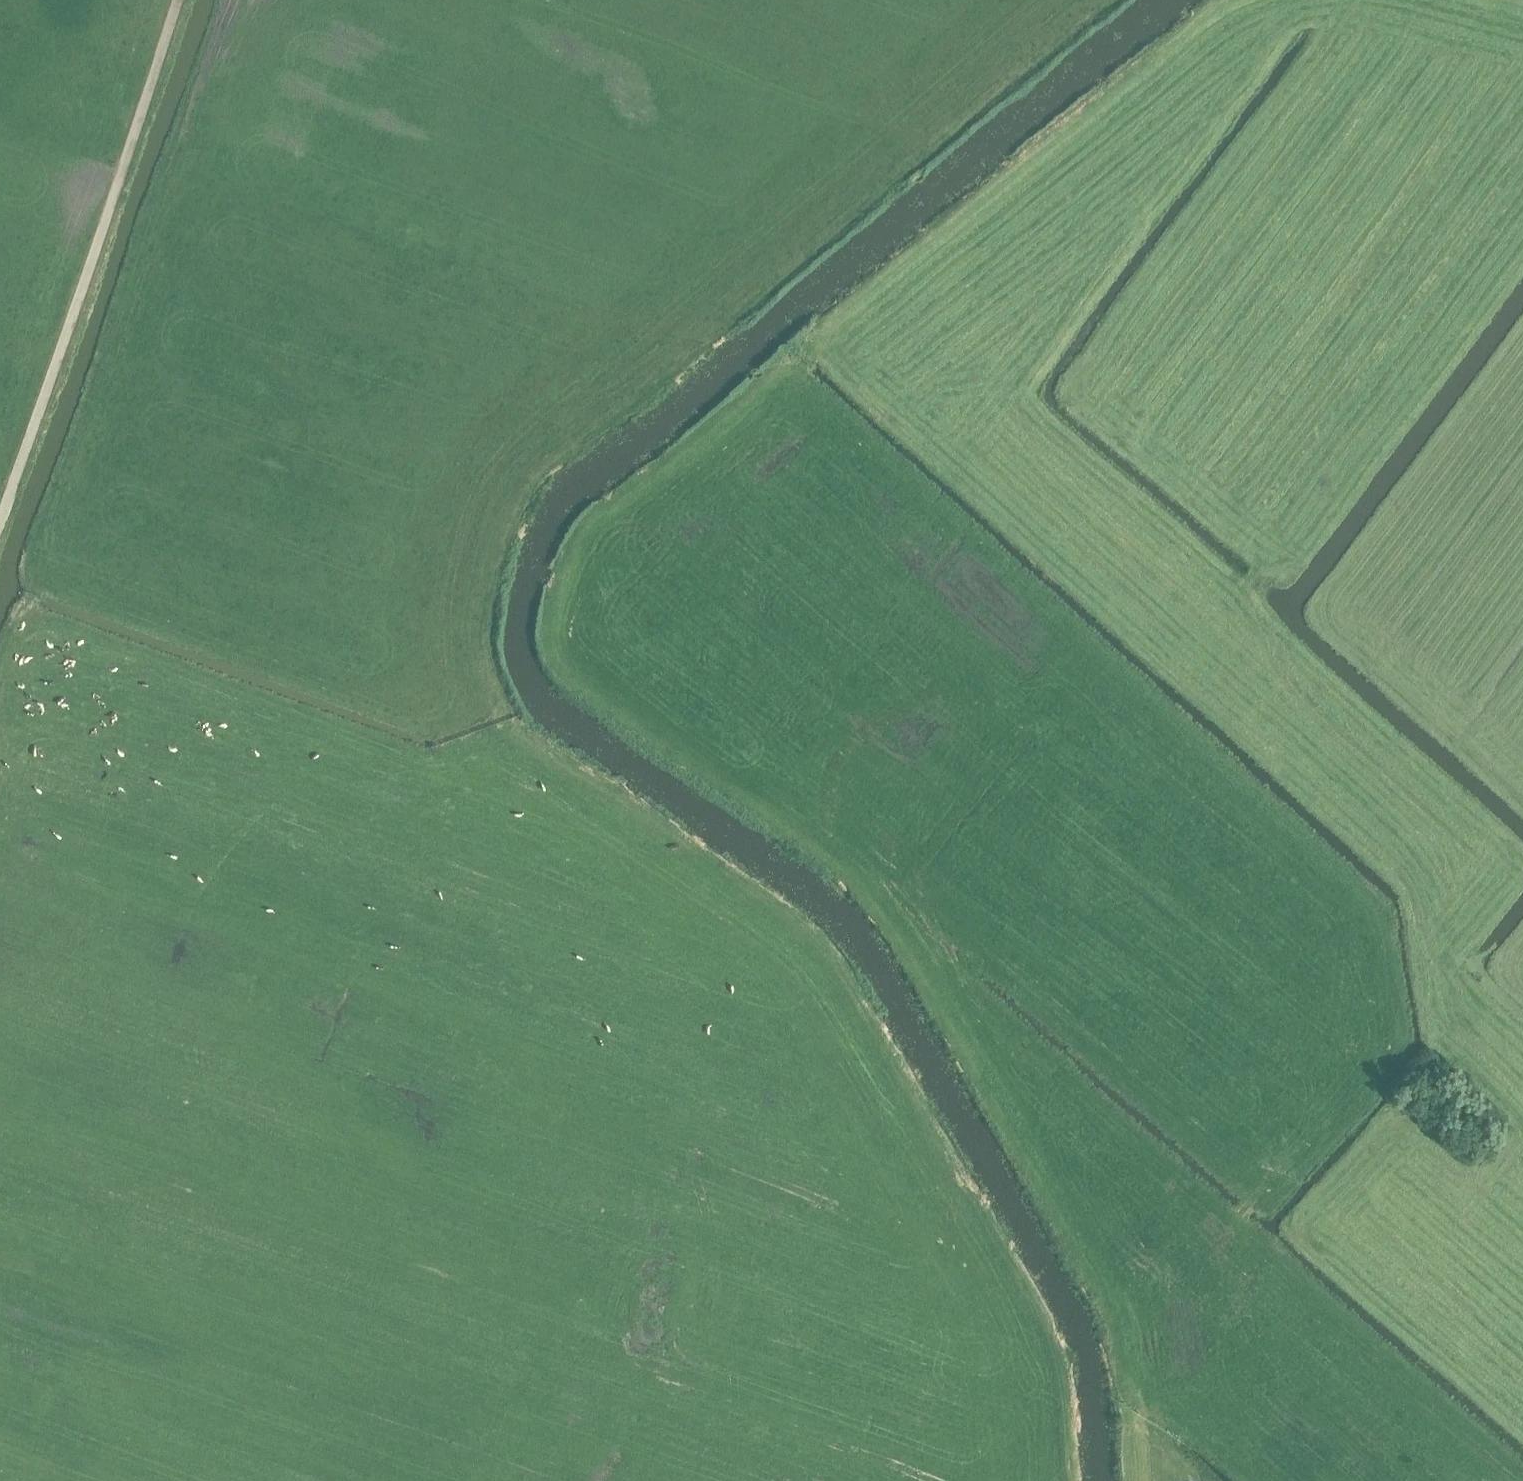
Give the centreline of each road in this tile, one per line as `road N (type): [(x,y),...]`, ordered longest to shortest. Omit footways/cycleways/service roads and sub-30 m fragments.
road 1 (track): [(0,533),(177,0)]

